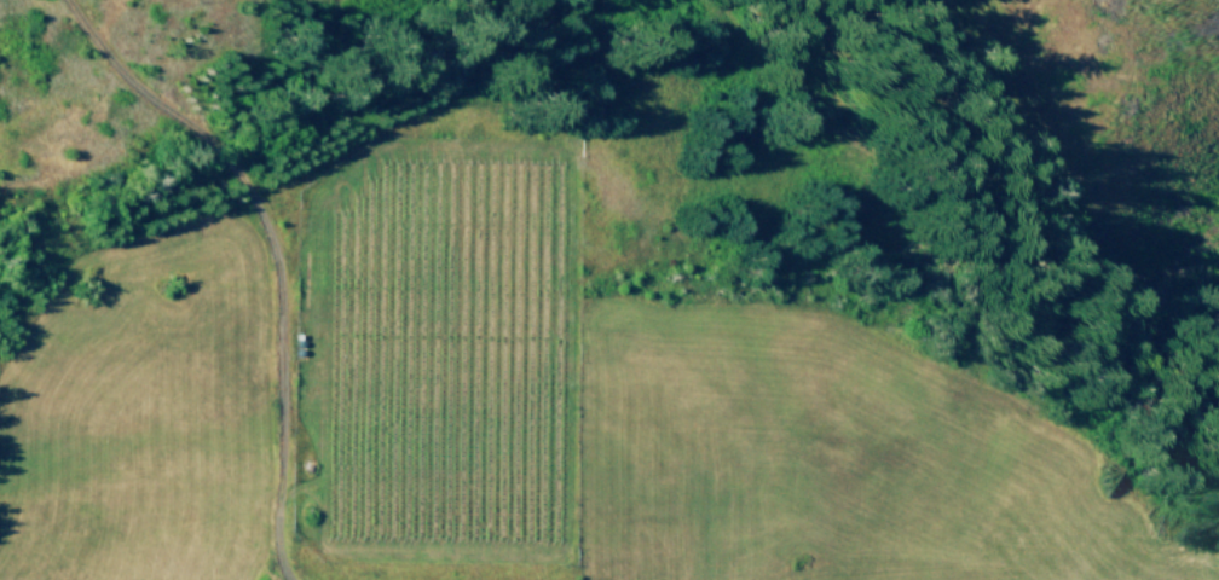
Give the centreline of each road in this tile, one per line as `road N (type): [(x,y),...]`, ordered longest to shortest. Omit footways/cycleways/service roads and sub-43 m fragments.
road 1 (residential): [(289,579),(276,527),(283,268),(273,237),(233,156),(154,100),(68,0)]

